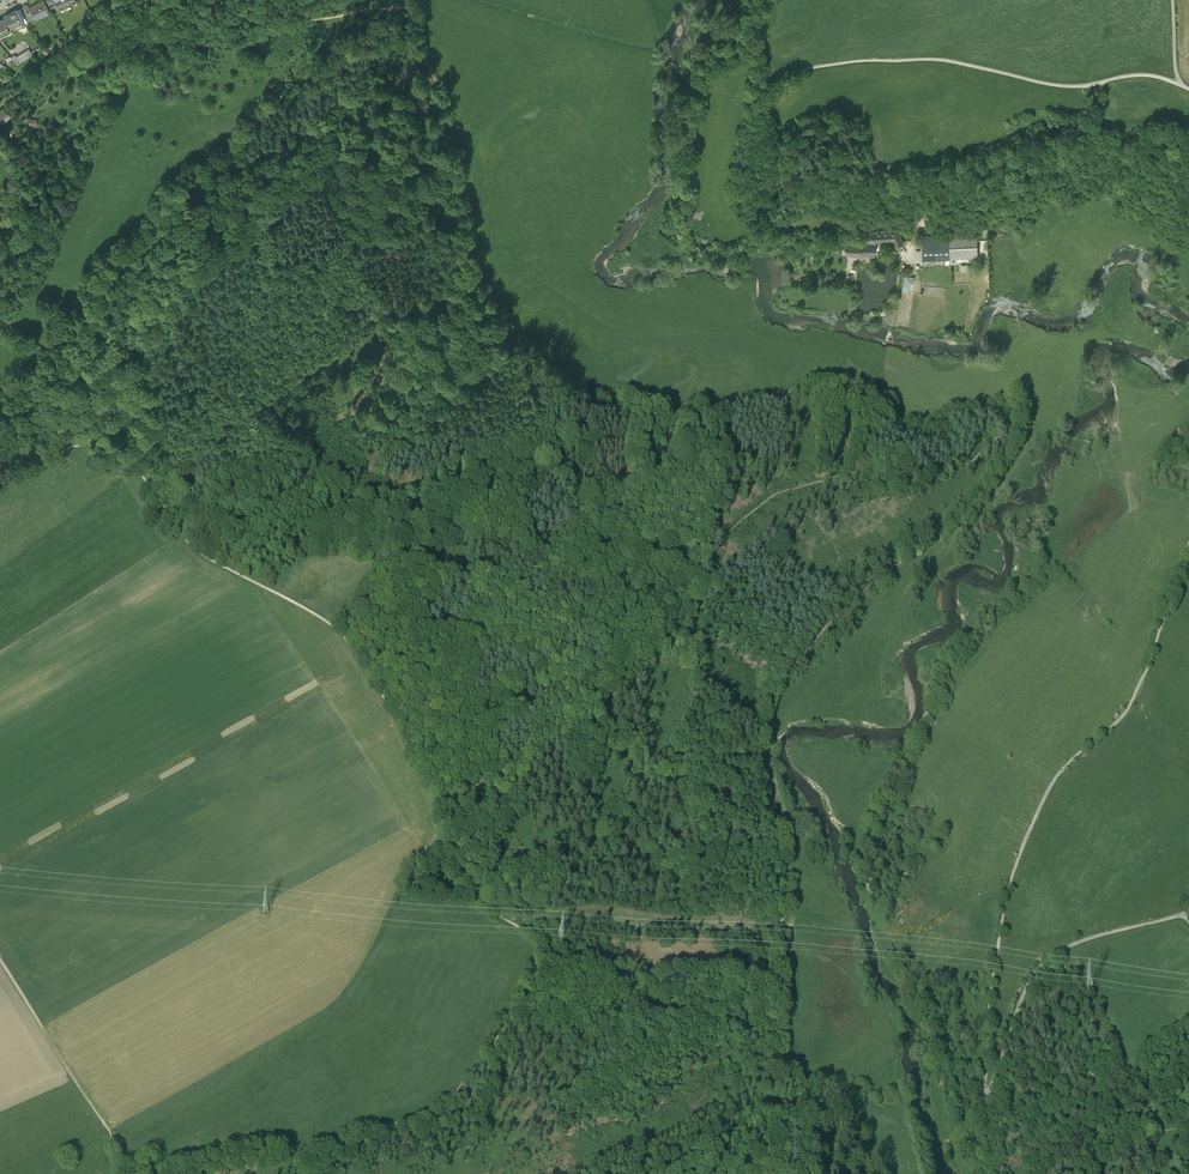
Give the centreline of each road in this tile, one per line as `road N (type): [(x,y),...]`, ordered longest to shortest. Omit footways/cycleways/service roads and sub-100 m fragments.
road 1 (track): [(412,0),(447,119),(463,262),(488,310),(548,373),(577,388),(705,414),(841,390),(898,416),(963,414),(1001,437),(996,461),(962,509),(841,612),(787,680),(773,713),(761,778),(785,894),(770,1068)]
road 2 (track): [(159,1173),(248,1151),(311,1157),(437,1110),(488,1059),(548,951),(487,904),(454,860),(402,722),(351,638),(201,551),(143,480),(84,446)]
road 3 (track): [(986,1105),(994,981),(1019,860),(1061,767),(1133,697),(1188,548)]
road 4 (track): [(1188,233),(1149,195),(1112,183),(976,220),(888,221),(833,234),(791,228),(768,220),(740,186),(757,94)]
road 5 (track): [(0,403),(43,362),(123,254),(310,69),(389,11)]
road 6 (track): [(757,94),(805,69),(866,61),(941,59),(1067,85),(1107,79)]
road 7 (track): [(415,754),(447,749),(546,689),(595,694),(626,683),(693,625),(698,599)]
road 8 (track): [(1184,919),(1101,935),(1049,960),(1026,992),(986,1105)]
road 9 (track): [(0,960),(109,1129),(122,1173)]
road 10 (track): [(351,638),(385,631),(509,644),(528,654),(546,689)]

